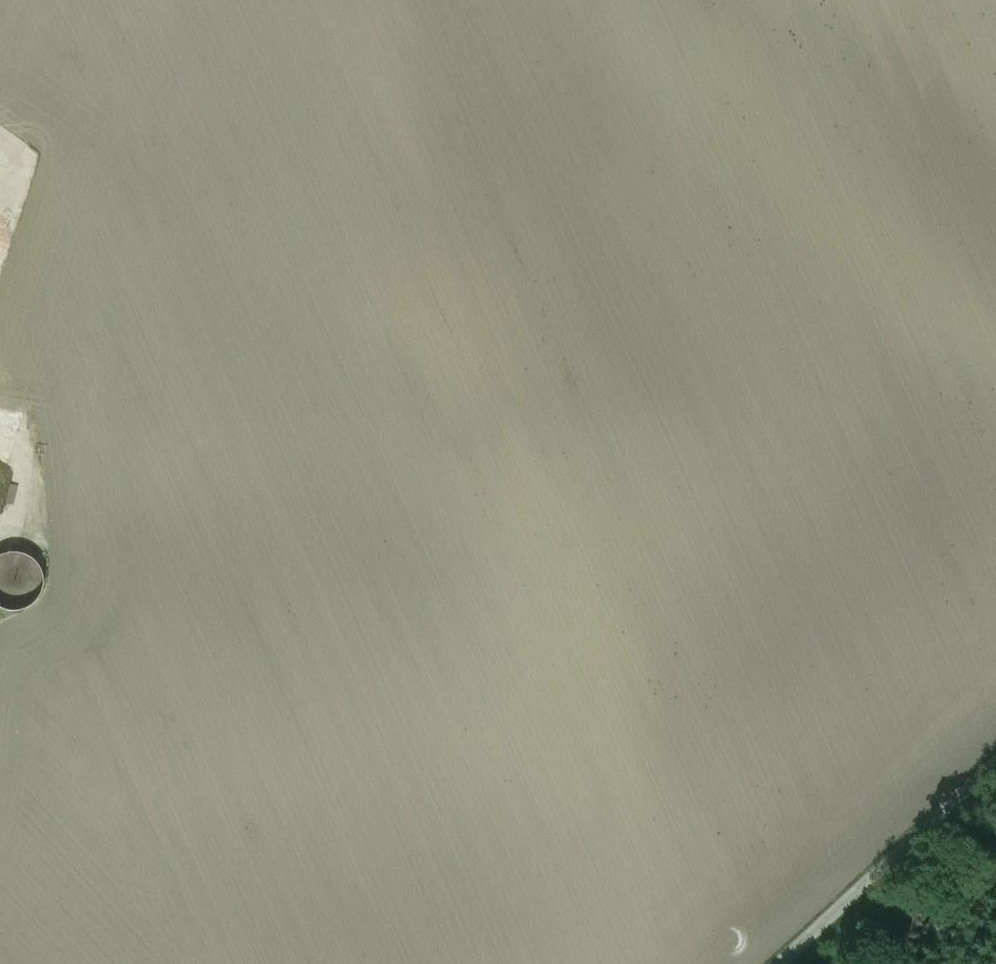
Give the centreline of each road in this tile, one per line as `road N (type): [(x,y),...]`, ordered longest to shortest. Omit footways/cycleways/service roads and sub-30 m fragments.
road 1 (unclassified): [(778,963),(995,761)]

